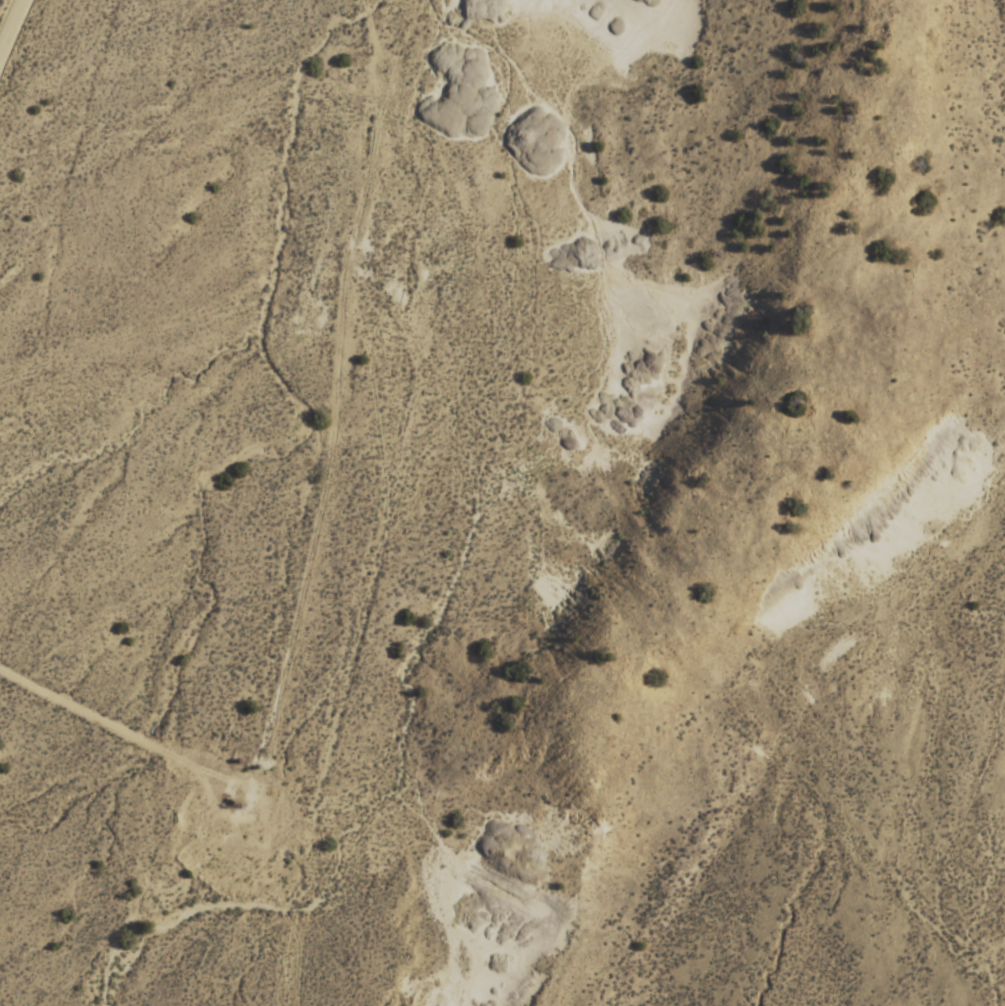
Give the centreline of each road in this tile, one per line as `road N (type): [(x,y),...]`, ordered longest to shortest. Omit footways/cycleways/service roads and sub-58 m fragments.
road 1 (residential): [(485,336),(417,547),(363,1005)]
road 2 (residential): [(485,336),(397,0)]

